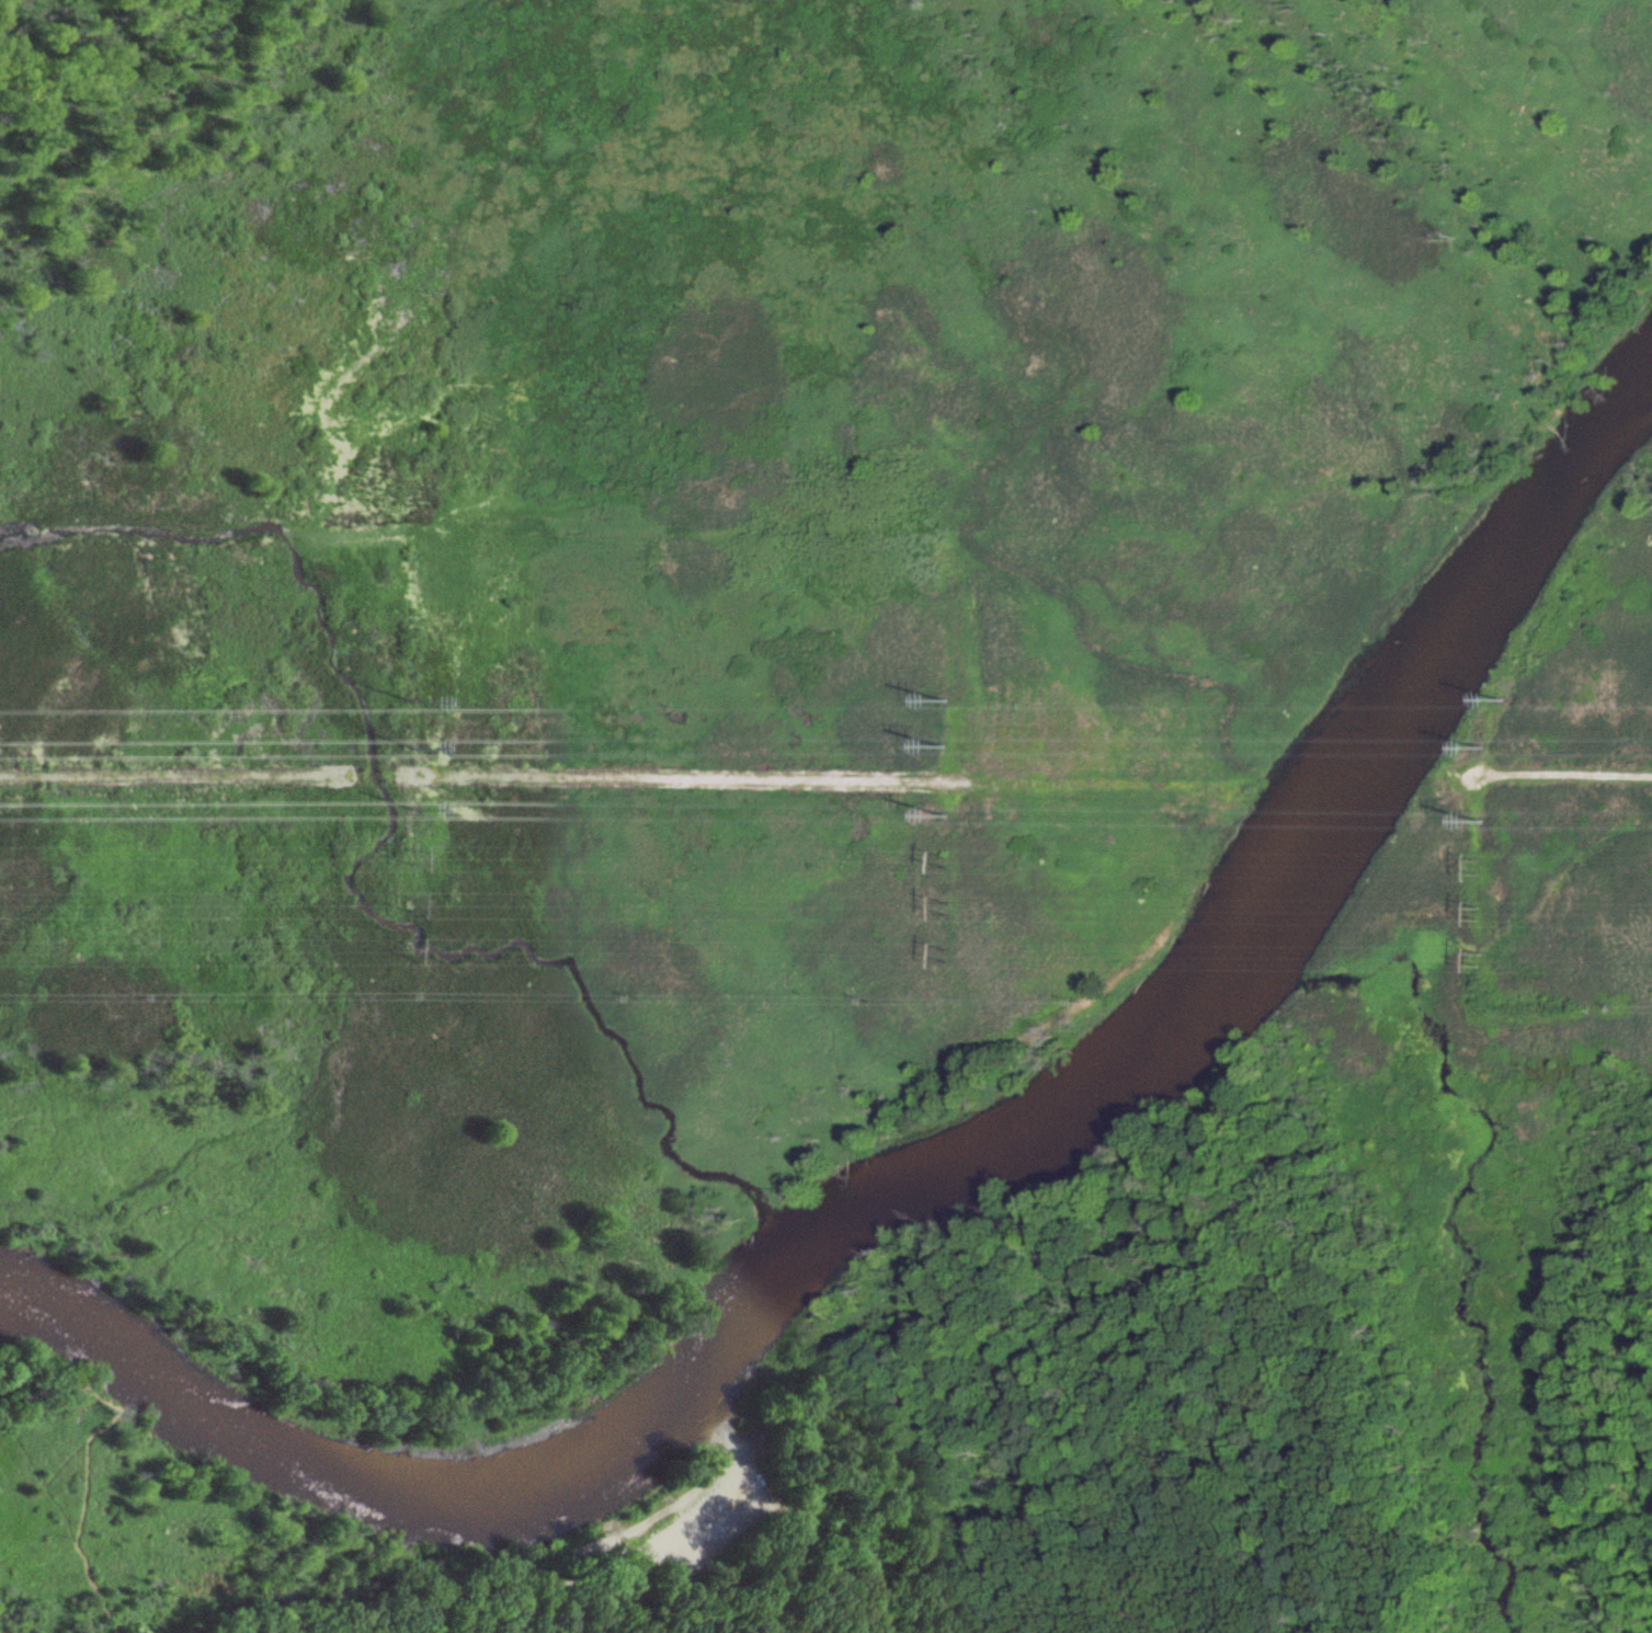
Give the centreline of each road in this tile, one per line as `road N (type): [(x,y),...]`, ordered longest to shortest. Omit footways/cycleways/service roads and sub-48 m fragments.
road 1 (residential): [(485,1632),(739,1499)]
road 2 (track): [(1479,775),(1651,776)]

